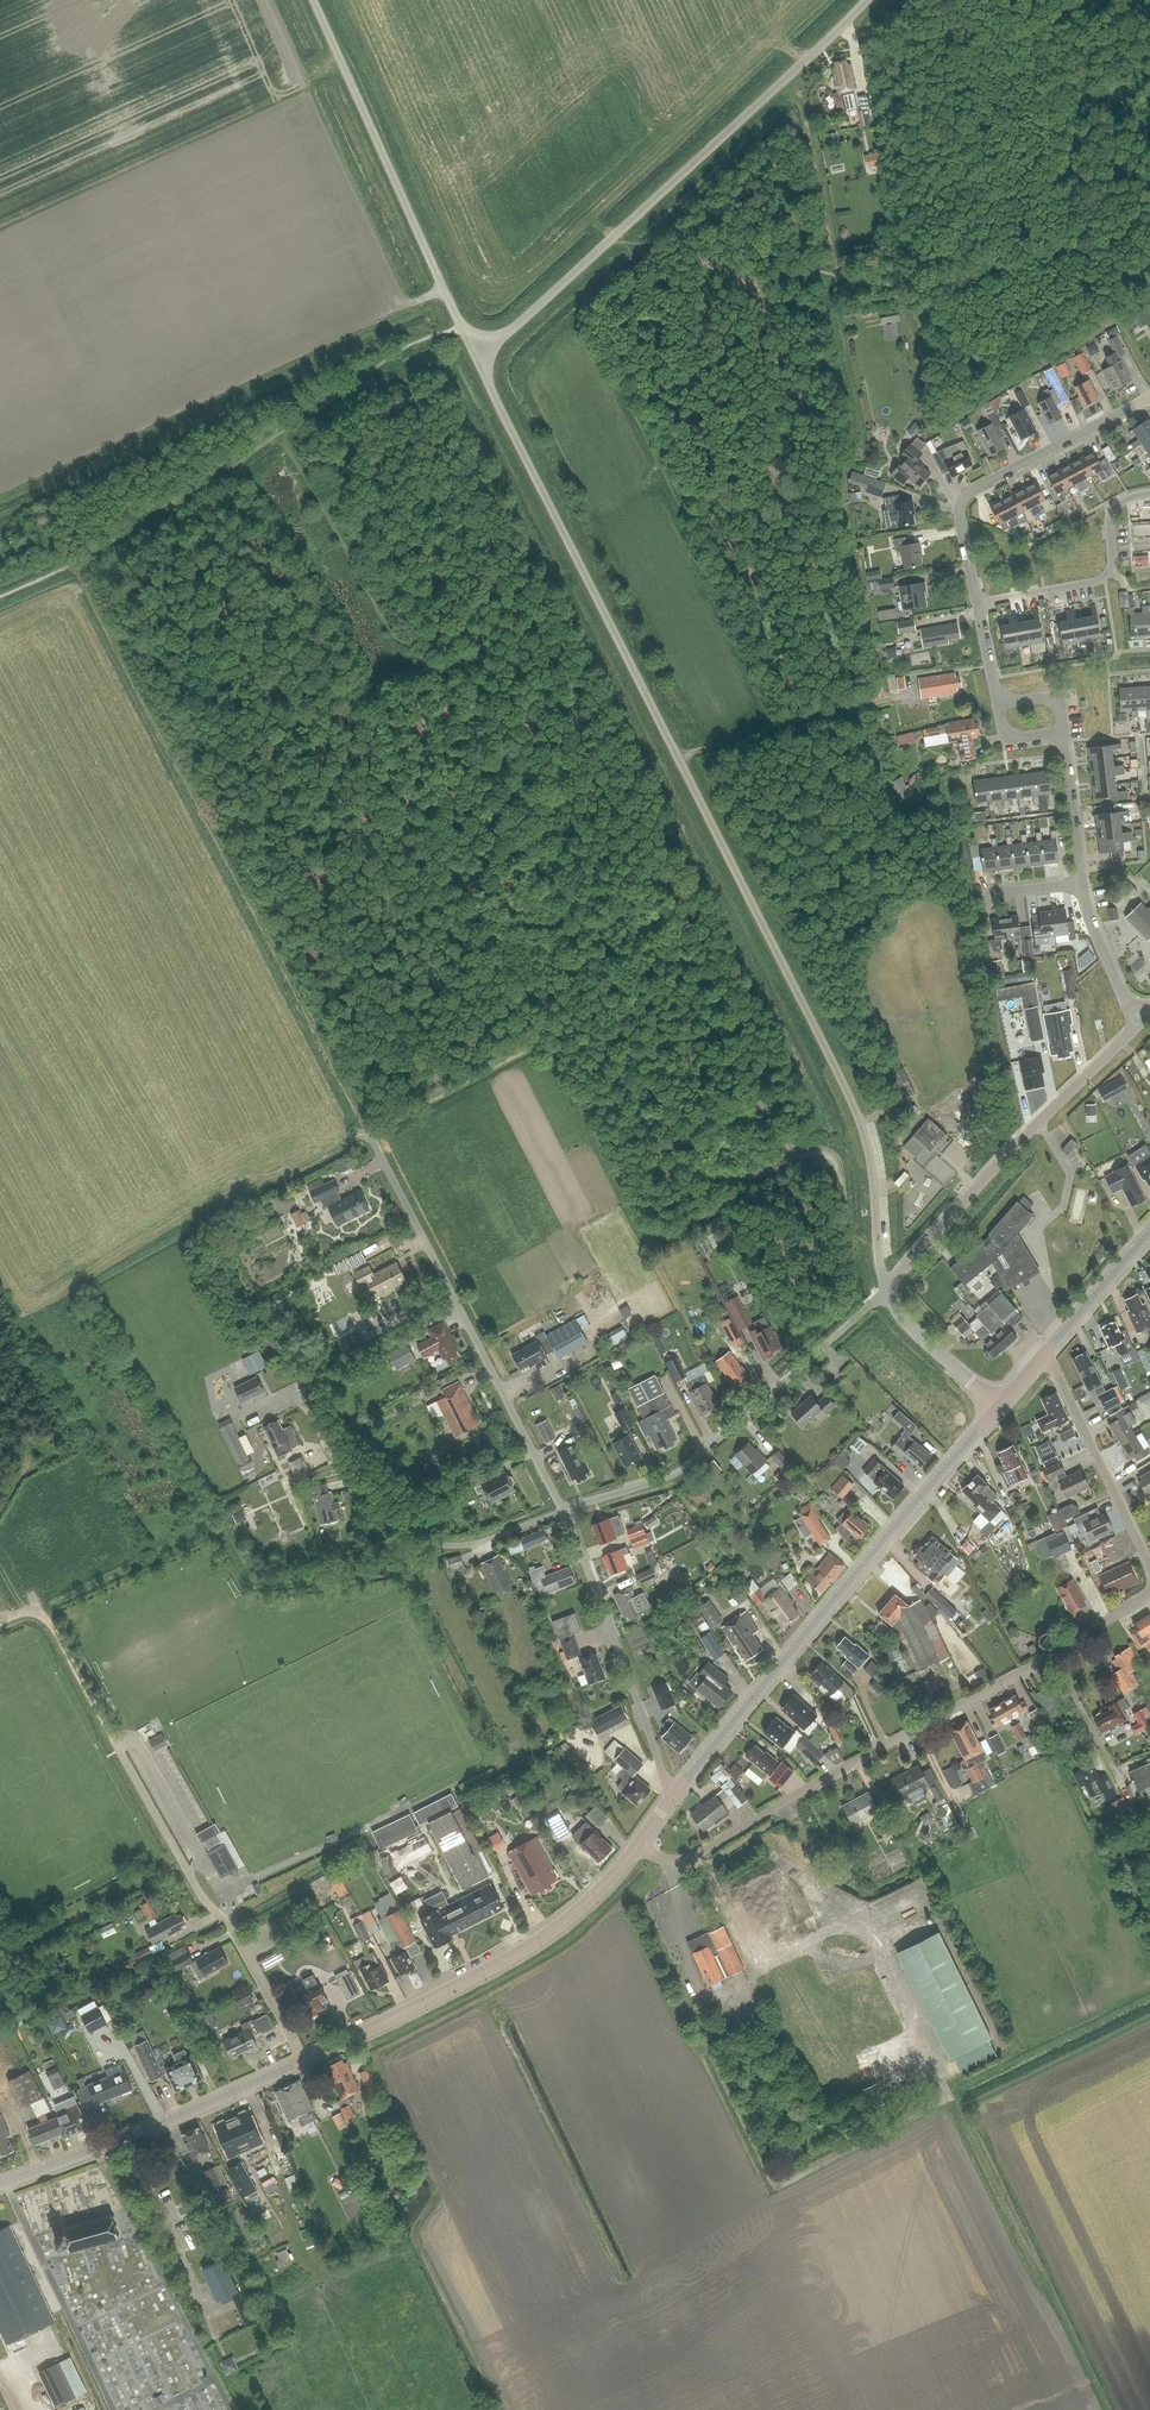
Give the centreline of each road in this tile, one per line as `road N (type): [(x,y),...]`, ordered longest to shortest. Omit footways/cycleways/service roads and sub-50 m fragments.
road 1 (unclassified): [(886,1290),(870,1162),(853,1103),(478,360)]
road 2 (tertiary): [(0,2185),(170,2121),(437,1999),(568,1920),(636,1845)]
road 3 (unclassified): [(636,1845),(666,1864),(697,1856),(1149,1593)]
road 4 (unclassified): [(478,360),(866,0)]
road 5 (tertiary): [(674,1793),(997,1409)]
road 6 (unclassified): [(564,1514),(363,1129)]
road 7 (unclassified): [(886,1290),(680,1473),(564,1514)]
road 8 (unclassified): [(478,360),(311,0)]
road 9 (unclassified): [(1140,1024),(1029,1131),(886,1290)]
road 10 (unclassified): [(674,1793),(564,1514)]
road 11 (unclassified): [(1149,1574),(1044,1352)]
road 12 (unclassified): [(976,606),(1101,582),(1110,572),(1112,511),(1149,496)]
road 13 (unclassified): [(1149,399),(966,495)]
road 14 (unclassified): [(997,1409),(905,1323),(886,1290)]
road 15 (tertiary): [(1044,1352),(1149,1232)]
road 16 (unclassified): [(1079,887),(1063,736)]
road 17 (unclassified): [(1140,1024),(1114,982),(1079,887)]
road 18 (unclassified): [(564,1514),(479,1546),(427,1544)]

